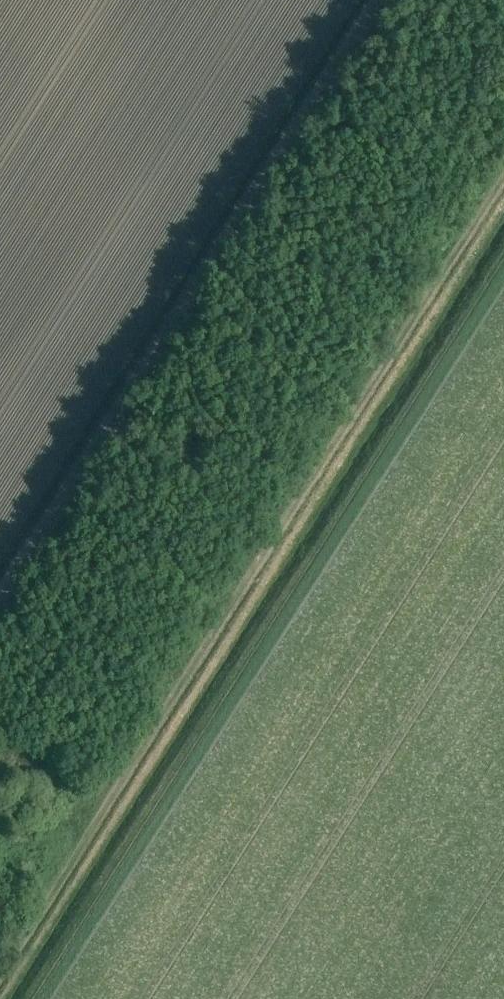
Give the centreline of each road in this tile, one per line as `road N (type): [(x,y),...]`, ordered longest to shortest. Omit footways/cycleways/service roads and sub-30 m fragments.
road 1 (track): [(0,598),(379,0)]

